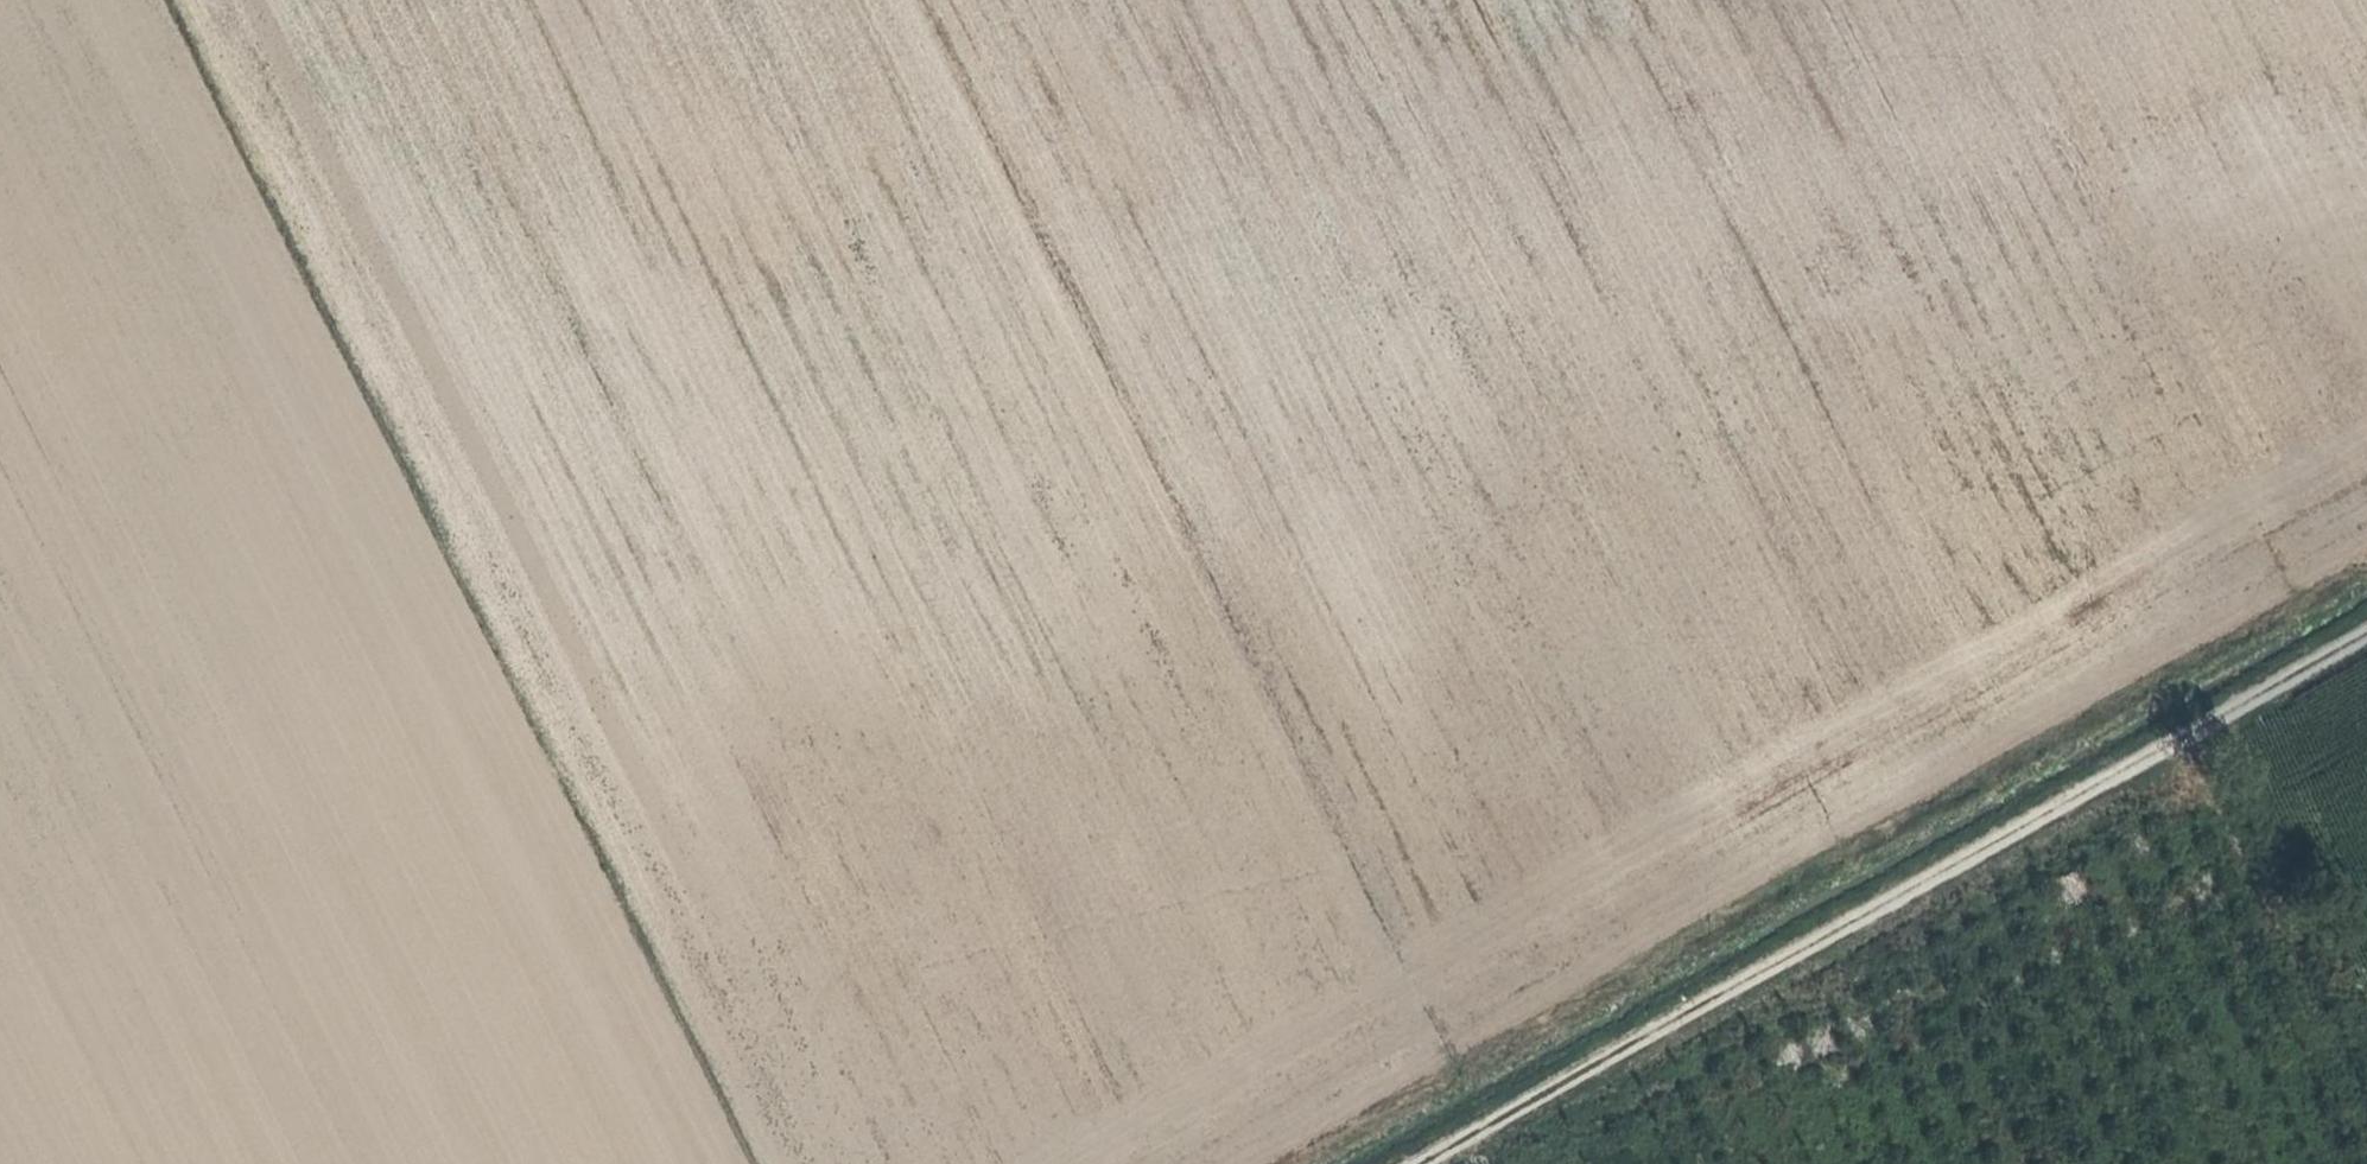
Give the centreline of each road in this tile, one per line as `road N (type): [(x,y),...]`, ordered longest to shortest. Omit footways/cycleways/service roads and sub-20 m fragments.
road 1 (track): [(1421,1163),(2366,637)]

